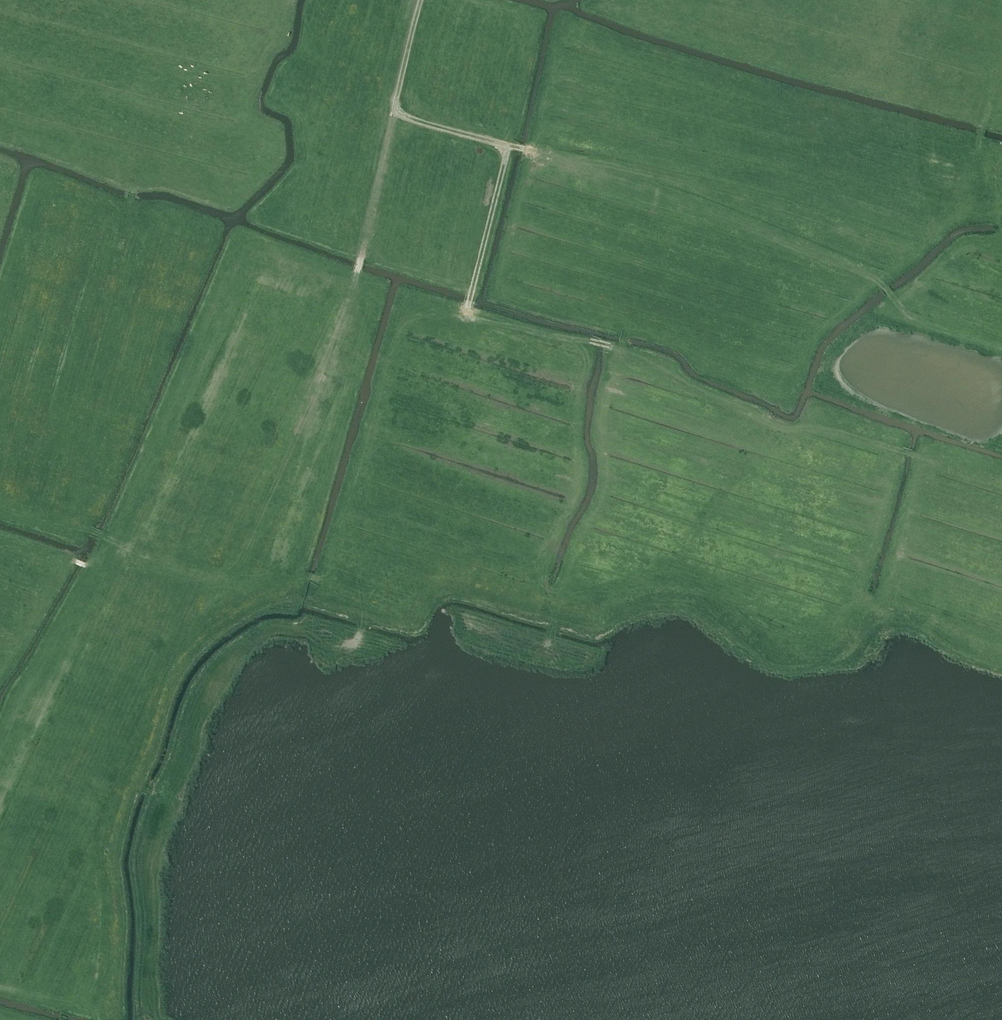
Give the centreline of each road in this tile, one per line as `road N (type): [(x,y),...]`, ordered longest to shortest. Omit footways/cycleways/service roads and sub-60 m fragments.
road 1 (track): [(471,313),(509,146),(397,108),(421,0)]

